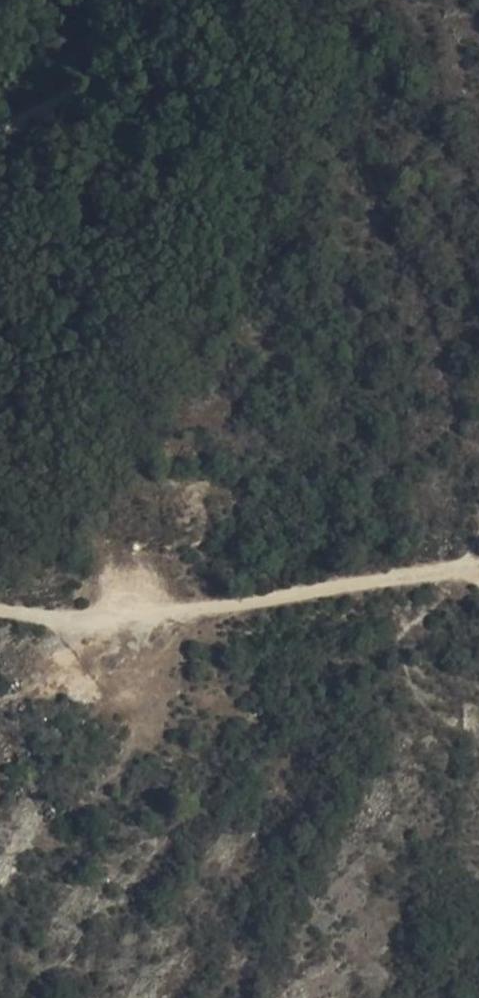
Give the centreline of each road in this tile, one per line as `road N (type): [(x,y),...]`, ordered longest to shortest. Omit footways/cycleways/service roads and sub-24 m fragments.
road 1 (track): [(0,612),(83,622),(478,568)]
road 2 (track): [(0,113),(55,79),(87,42),(94,0)]

